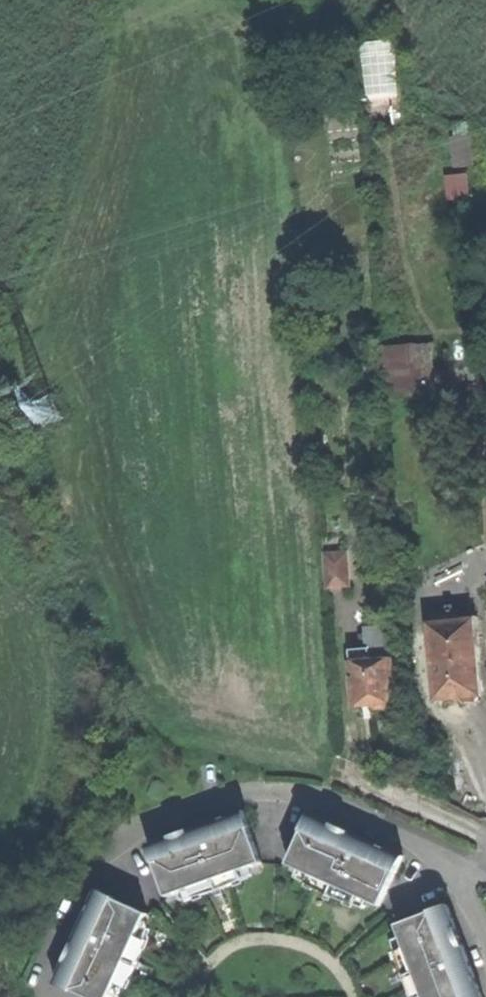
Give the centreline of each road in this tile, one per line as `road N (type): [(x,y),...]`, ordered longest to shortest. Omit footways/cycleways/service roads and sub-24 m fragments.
road 1 (residential): [(485,932),(441,864),(387,824),(320,797),(237,795),(158,819),(103,856),(44,960),(44,996)]

